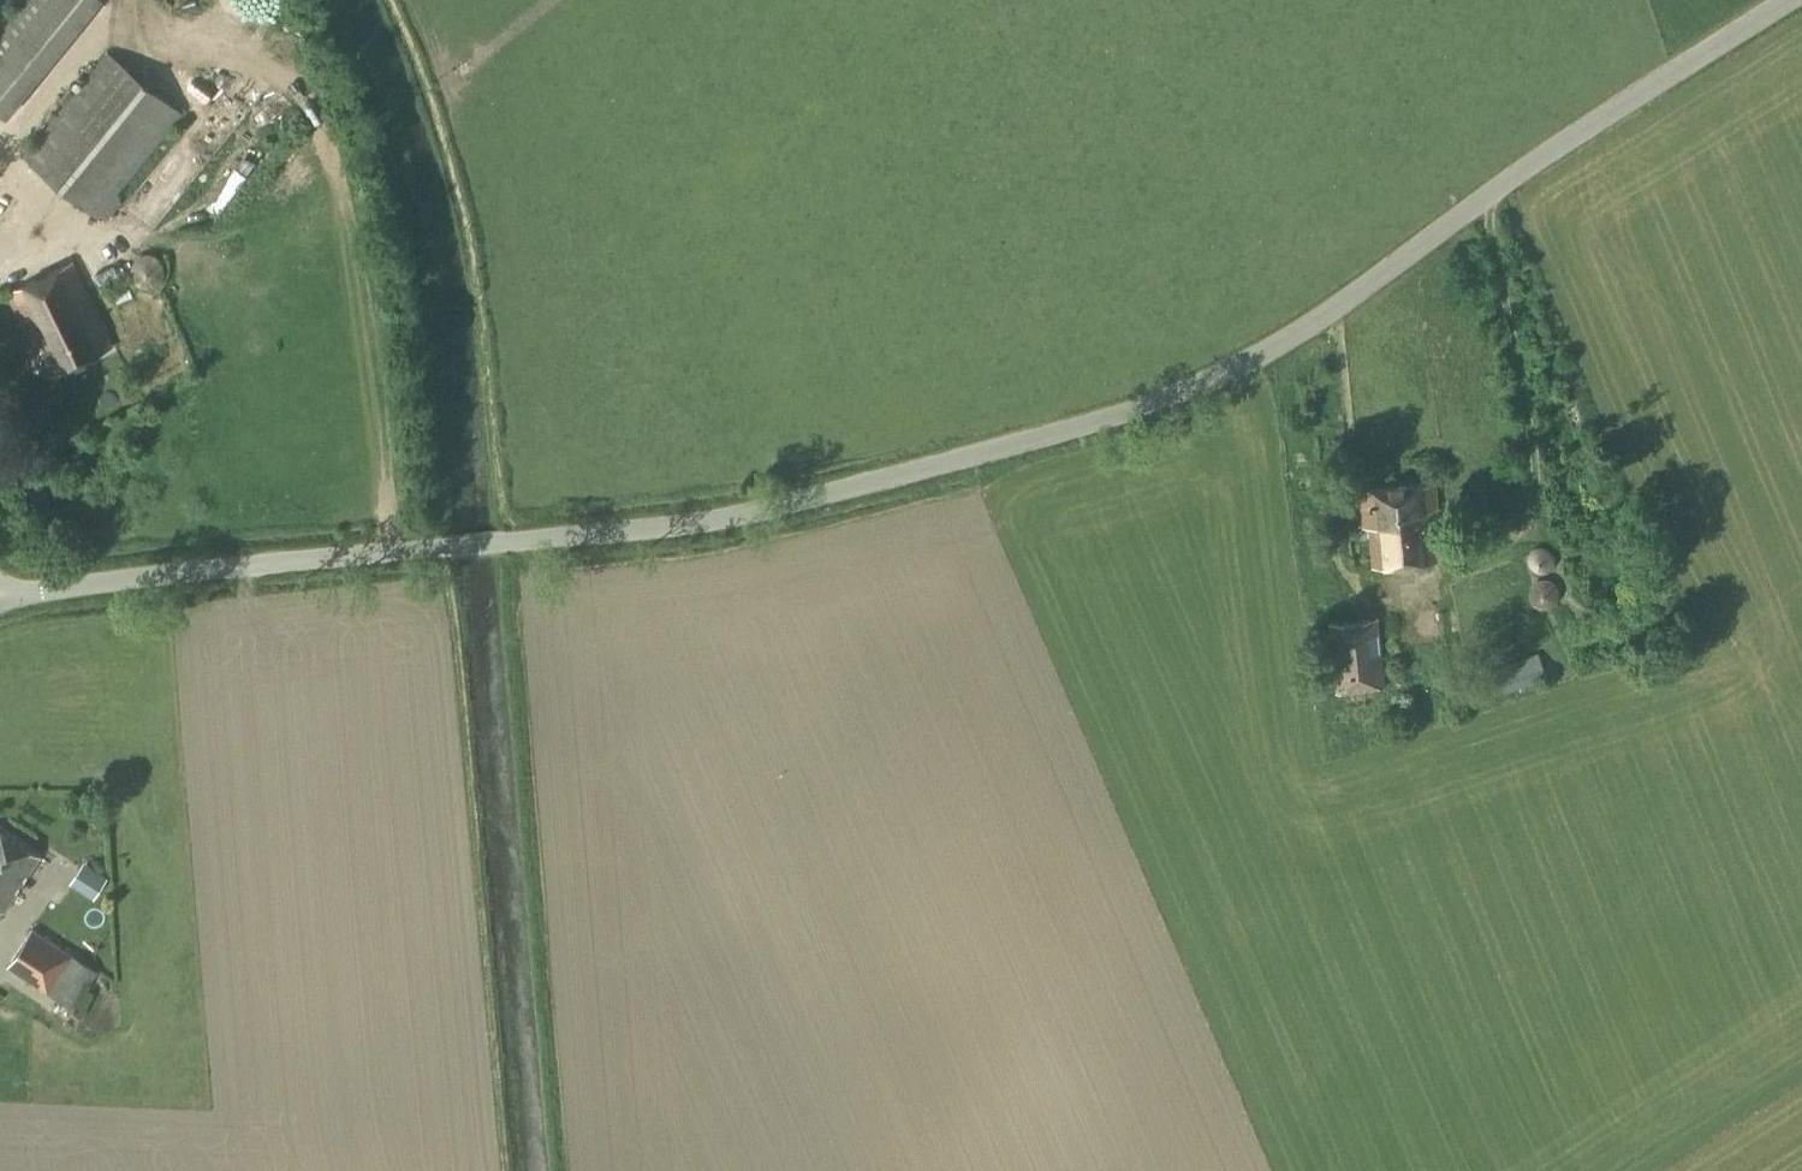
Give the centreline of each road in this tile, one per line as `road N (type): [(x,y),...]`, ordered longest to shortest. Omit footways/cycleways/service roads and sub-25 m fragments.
road 1 (unclassified): [(0,601),(209,568),(701,524),(1084,427),(1208,384),(1274,349),(1789,0)]

